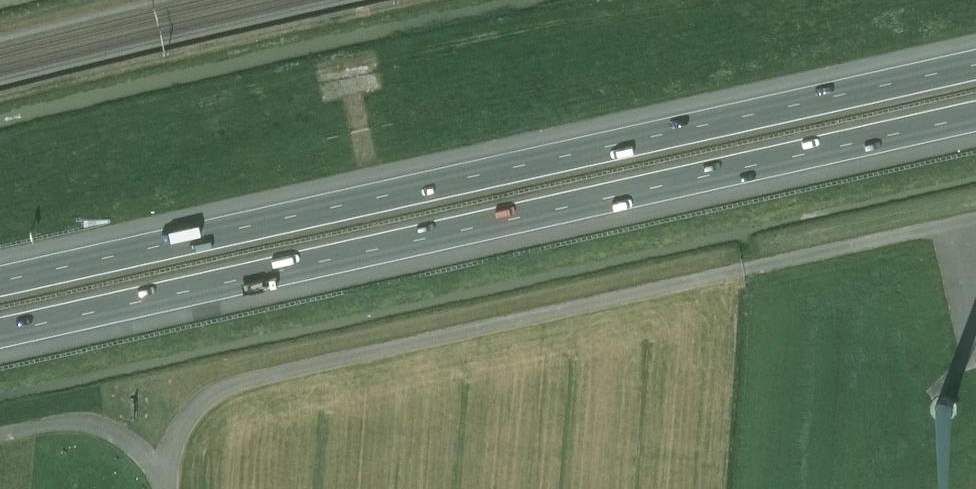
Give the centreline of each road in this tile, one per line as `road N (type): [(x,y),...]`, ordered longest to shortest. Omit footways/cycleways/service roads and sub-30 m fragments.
road 1 (motorway): [(0,333),(975,116)]
road 2 (motorway): [(975,65),(0,281)]

